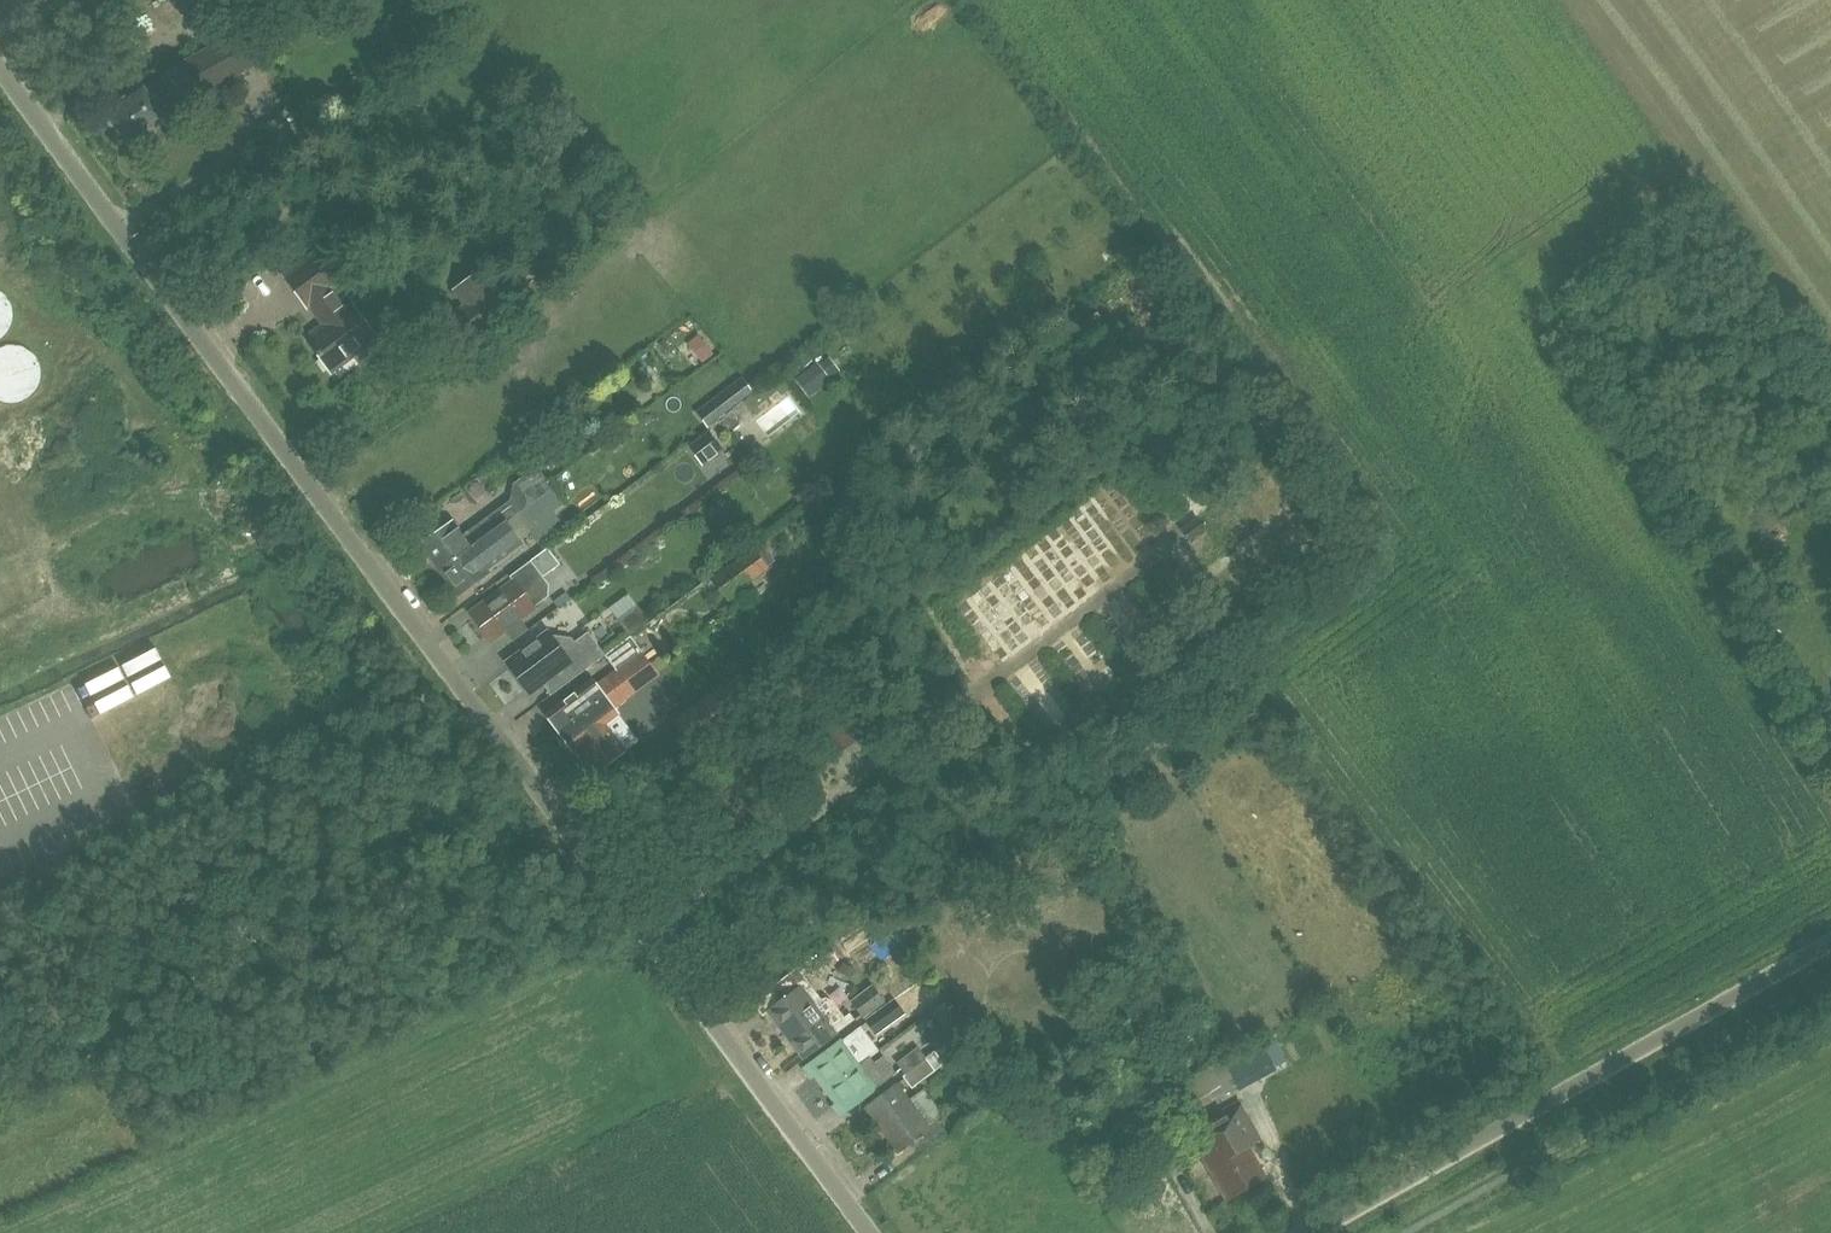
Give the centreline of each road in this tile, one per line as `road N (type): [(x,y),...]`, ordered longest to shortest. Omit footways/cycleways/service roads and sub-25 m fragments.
road 1 (residential): [(874,1232),(0,59)]
road 2 (unclassified): [(1305,1232),(1830,939)]

